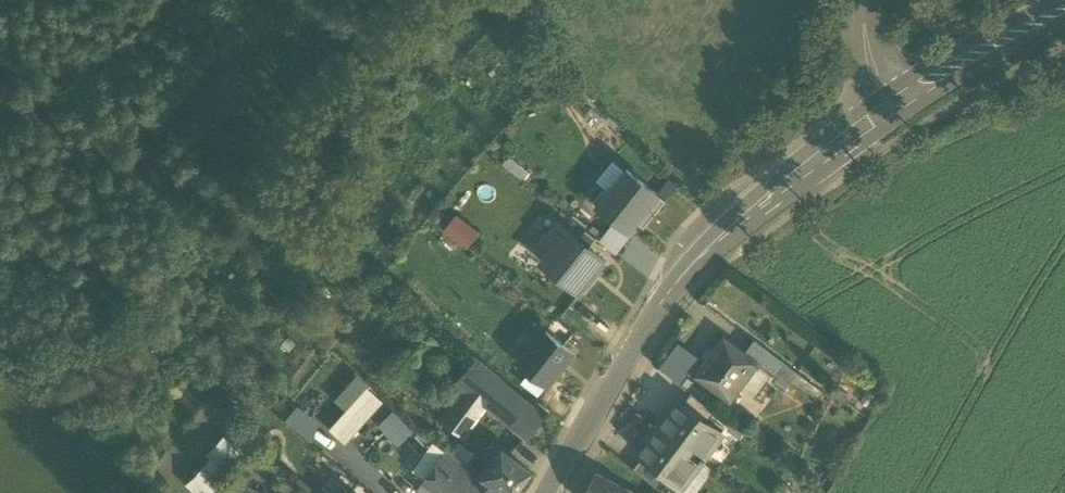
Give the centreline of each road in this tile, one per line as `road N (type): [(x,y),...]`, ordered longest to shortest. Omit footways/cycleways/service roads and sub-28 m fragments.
road 1 (tertiary): [(887,106),(764,196),(690,267),(641,333),(548,492)]
road 2 (secondary): [(1064,7),(887,106)]

